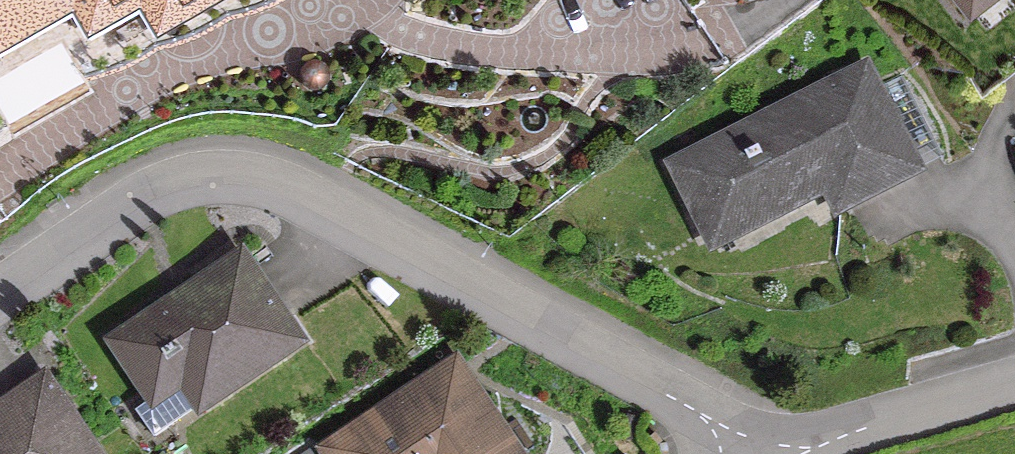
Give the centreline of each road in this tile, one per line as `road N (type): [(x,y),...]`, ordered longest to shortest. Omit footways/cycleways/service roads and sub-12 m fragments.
road 1 (residential): [(0,296),(178,187),(244,179),(294,192),(464,279),(676,398),(748,448)]
road 2 (residential): [(748,448),(785,447),(1014,383)]

